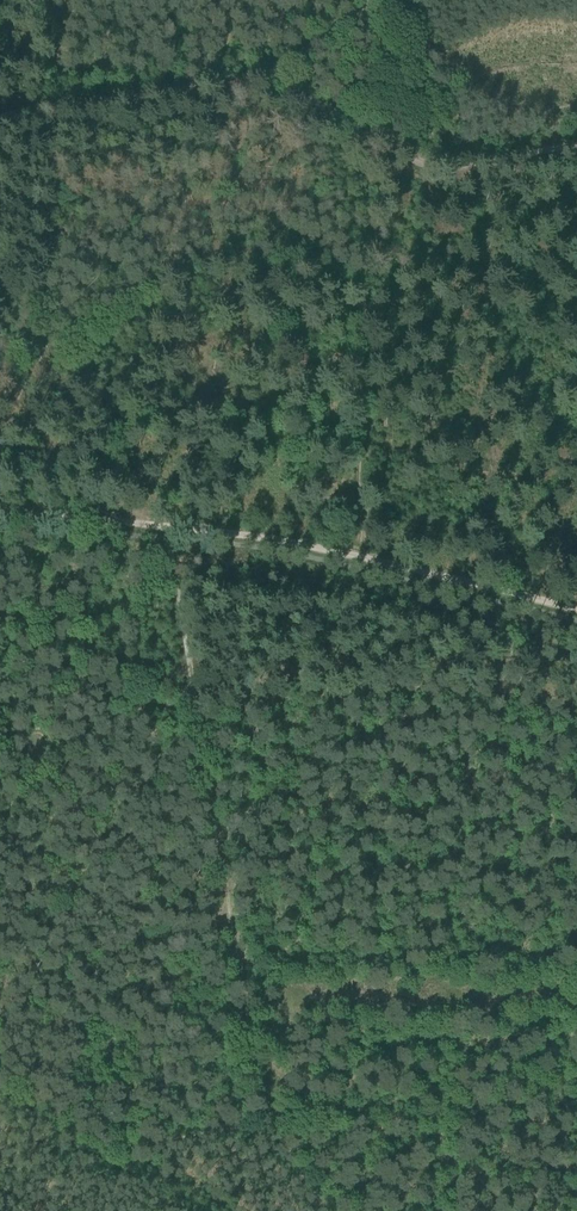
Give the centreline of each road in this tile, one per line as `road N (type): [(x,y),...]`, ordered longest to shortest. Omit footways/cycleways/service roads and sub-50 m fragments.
road 1 (track): [(159,529),(250,1003),(576,997)]
road 2 (track): [(0,512),(262,538),(576,611)]
road 3 (track): [(509,605),(499,678),(369,683),(242,710),(0,689)]
road 4 (track): [(376,148),(355,569)]
road 5 (track): [(0,121),(273,77)]
road 6 (track): [(376,148),(431,161),(576,143)]
road 7 (track): [(370,10),(376,148)]
road 8 (track): [(273,77),(296,83),(376,148)]

